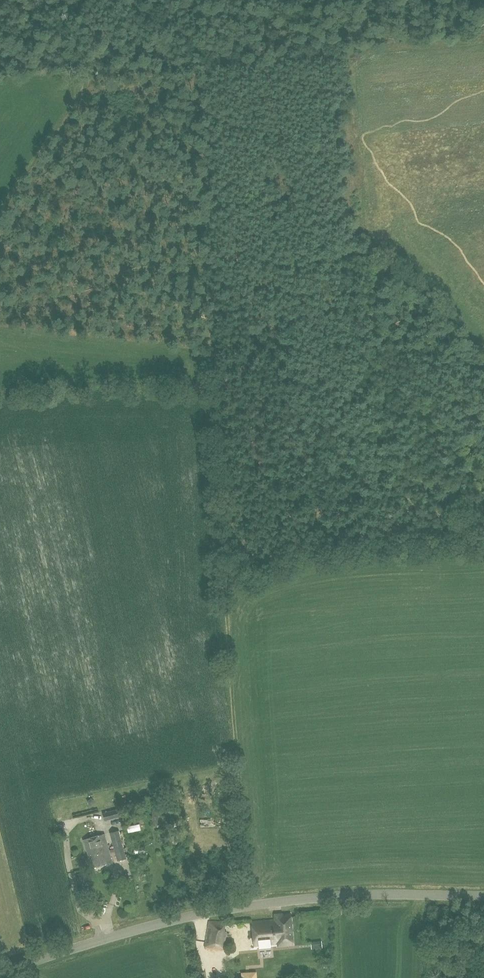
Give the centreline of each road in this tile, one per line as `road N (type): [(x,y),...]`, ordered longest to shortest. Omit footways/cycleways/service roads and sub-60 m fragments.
road 1 (unclassified): [(0,975),(149,927),(282,900),(483,896)]

